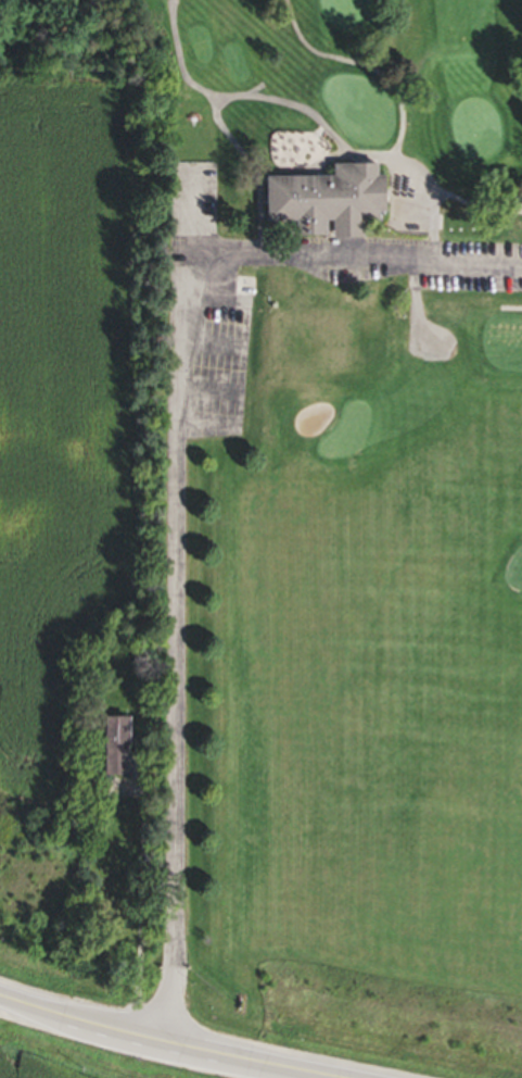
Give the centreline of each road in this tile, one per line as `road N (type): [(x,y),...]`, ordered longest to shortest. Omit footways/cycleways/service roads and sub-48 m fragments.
road 1 (primary): [(336,1077),(176,1046),(0,998)]

